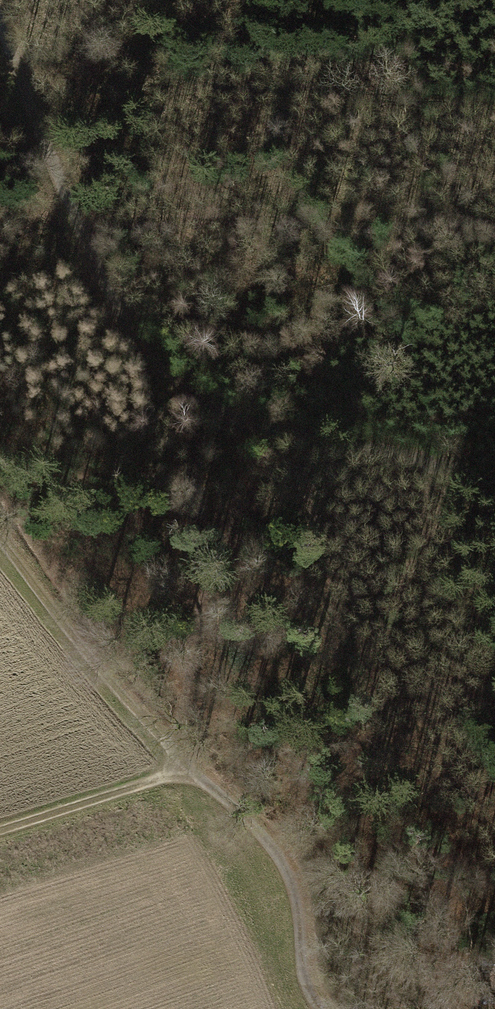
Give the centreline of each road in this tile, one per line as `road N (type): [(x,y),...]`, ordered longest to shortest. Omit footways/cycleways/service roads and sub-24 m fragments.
road 1 (track): [(275,434),(193,395),(132,334),(101,277),(0,10)]
road 2 (track): [(181,773),(198,730),(236,528),(273,471),(275,434)]
road 3 (track): [(317,1008),(303,976),(297,895),(273,850),(181,773)]
road 4 (track): [(275,434),(494,486)]
road 5 (track): [(0,835),(181,773)]

